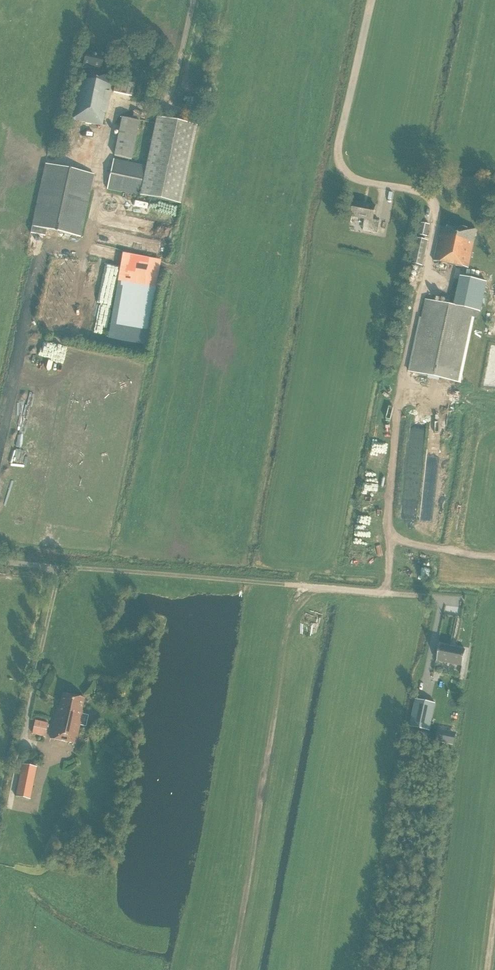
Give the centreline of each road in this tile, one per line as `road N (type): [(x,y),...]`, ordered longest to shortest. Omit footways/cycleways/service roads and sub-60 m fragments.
road 1 (track): [(58,569),(439,601),(428,657)]
road 2 (track): [(435,223),(433,203),(415,192),(345,176),(339,166),(370,0)]
road 3 (track): [(385,596),(400,379)]

